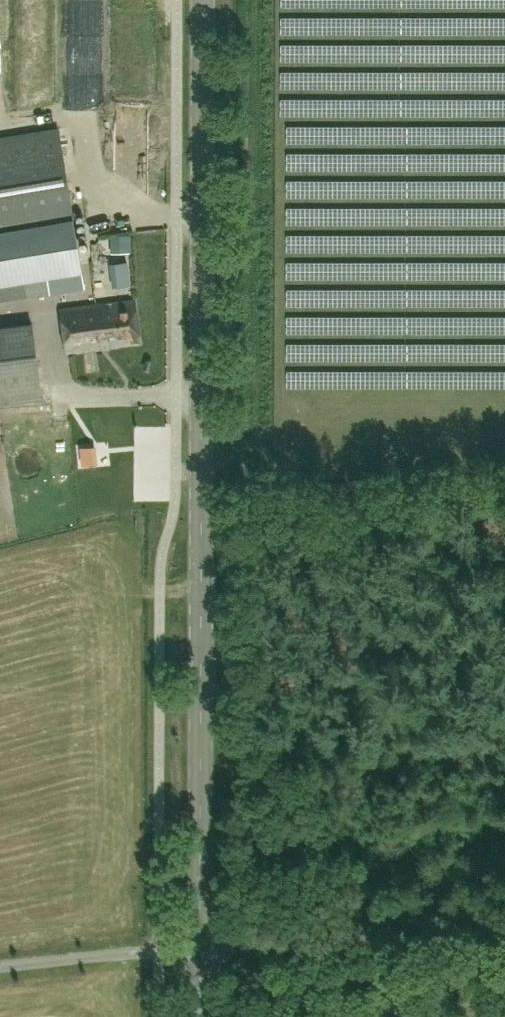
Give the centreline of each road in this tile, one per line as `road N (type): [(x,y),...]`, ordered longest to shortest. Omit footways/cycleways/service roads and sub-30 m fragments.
road 1 (secondary): [(201,943),(204,0)]
road 2 (unclassified): [(201,943),(504,920)]

